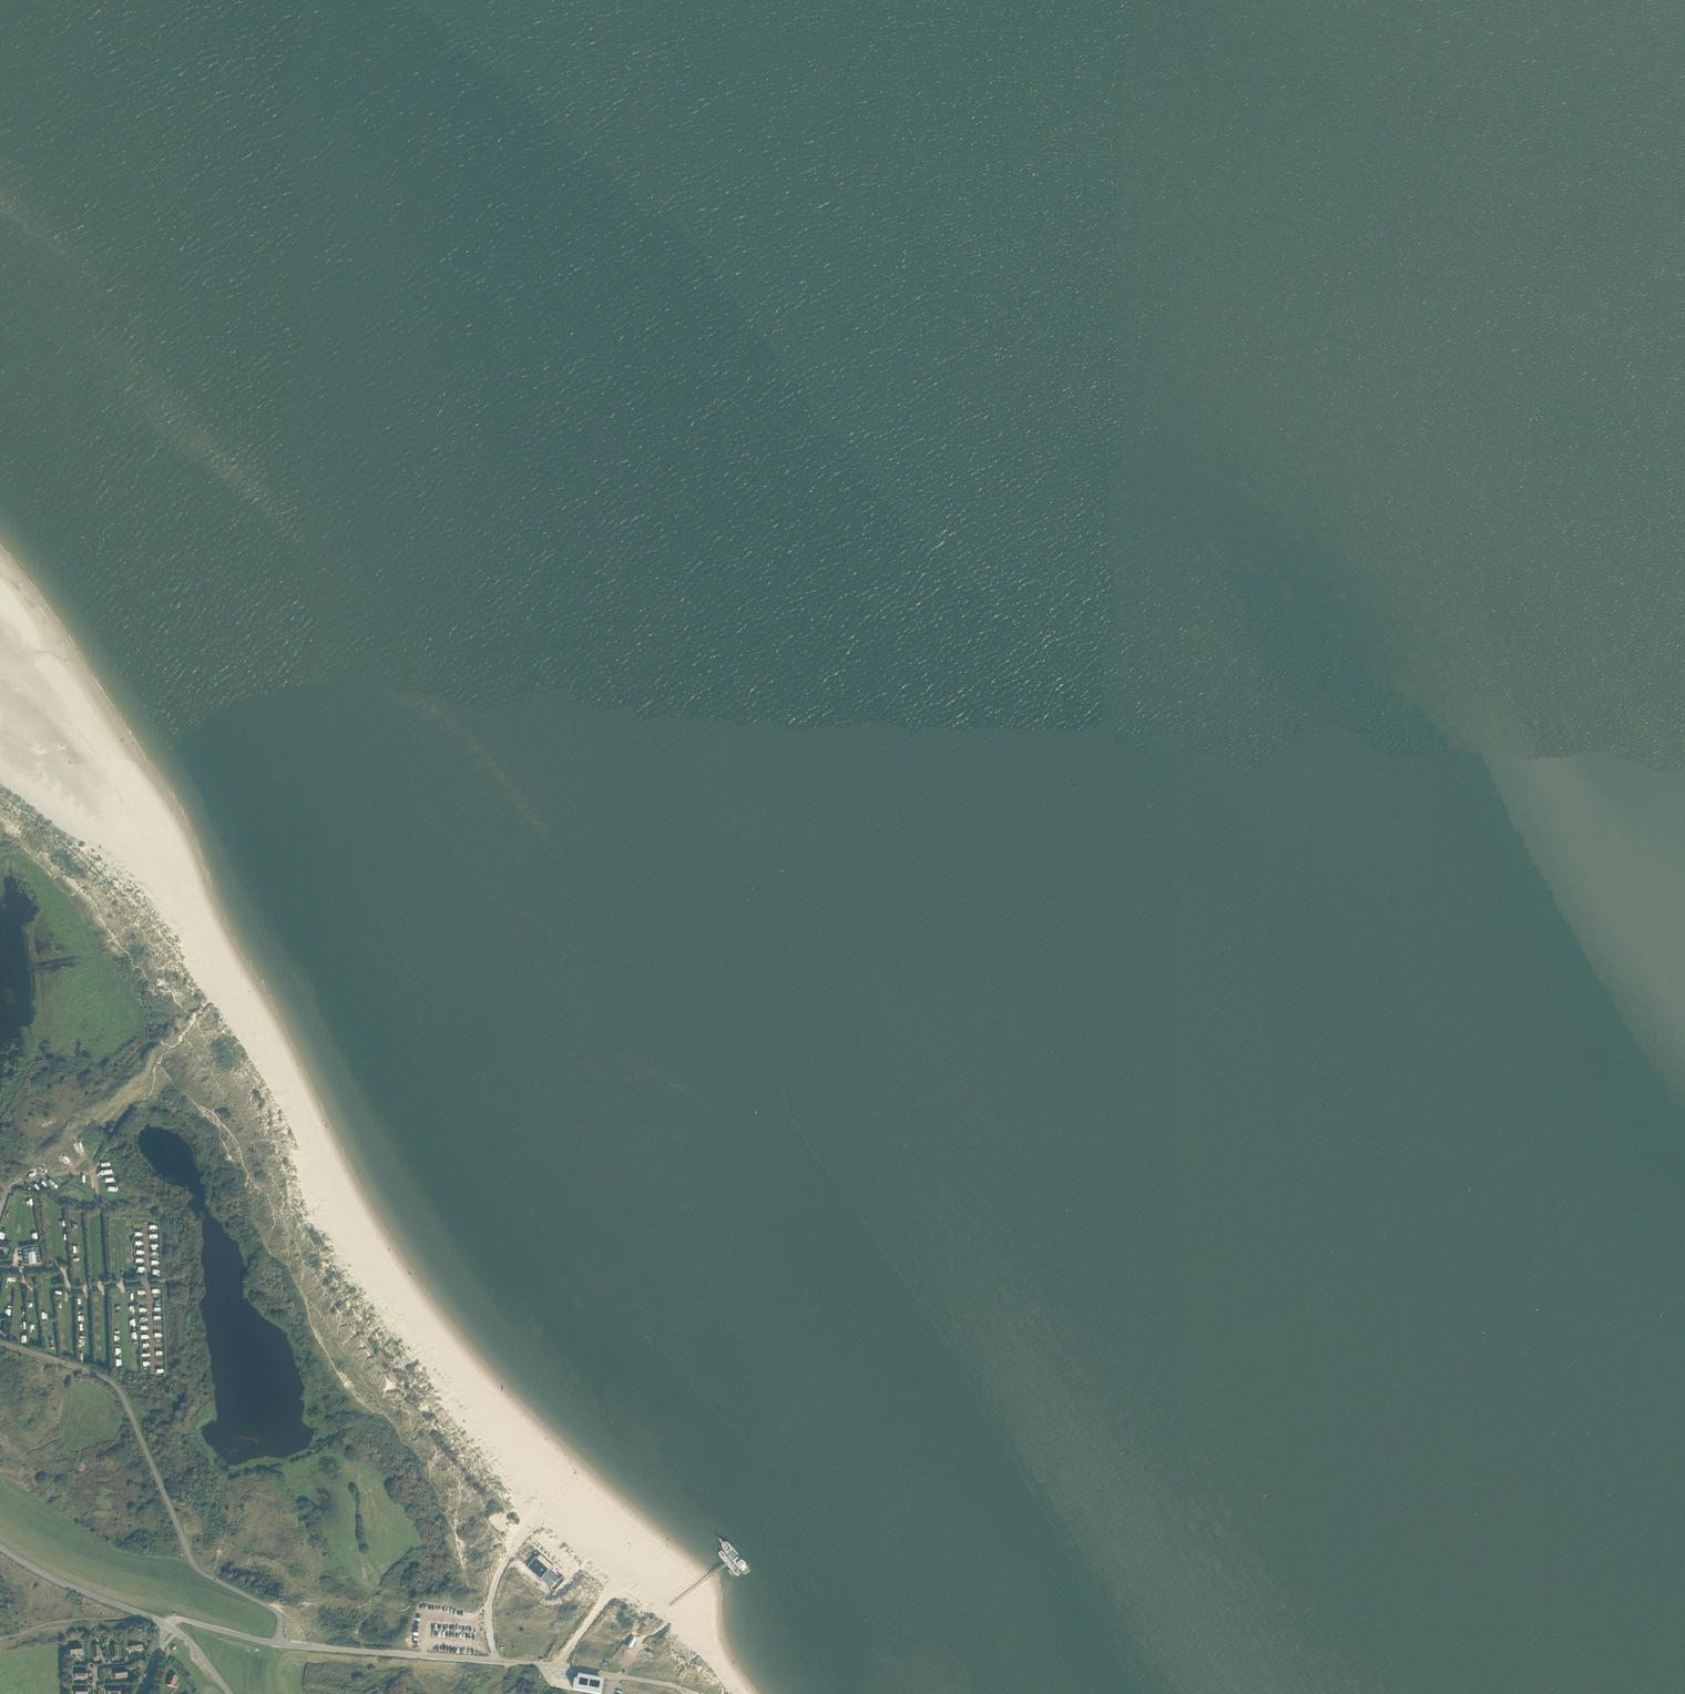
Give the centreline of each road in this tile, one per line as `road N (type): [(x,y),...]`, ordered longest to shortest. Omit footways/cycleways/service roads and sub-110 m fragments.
road 1 (unclassified): [(278,1644),(277,1612),(194,1563),(118,1389),(0,1345)]
road 2 (unclassified): [(693,1693),(555,1666),(278,1644)]
road 3 (unclassified): [(168,1625),(56,1581),(0,1548)]
road 4 (track): [(489,1612),(507,1558),(548,1505)]

